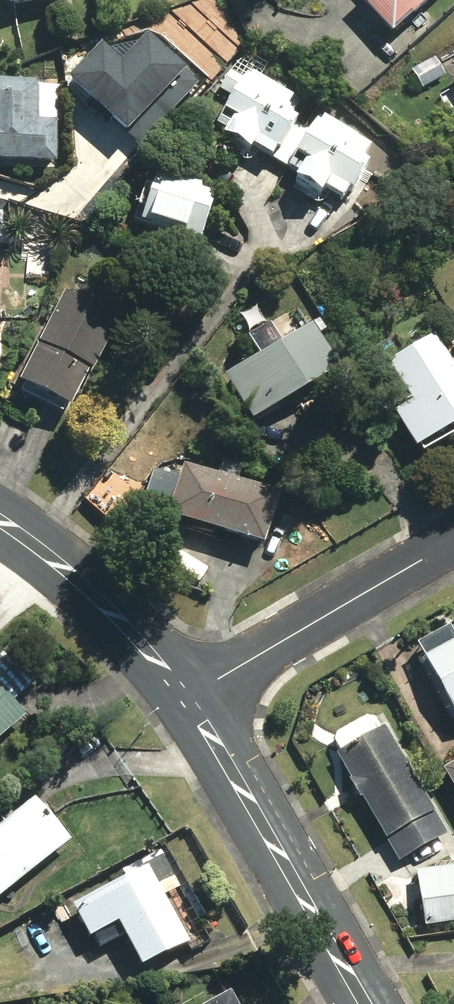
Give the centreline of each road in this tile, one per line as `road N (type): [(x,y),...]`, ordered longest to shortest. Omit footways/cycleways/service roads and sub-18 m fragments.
road 1 (tertiary): [(187,695),(368,1003)]
road 2 (residential): [(187,695),(453,542)]
road 3 (tertiary): [(0,521),(56,560),(187,695)]

